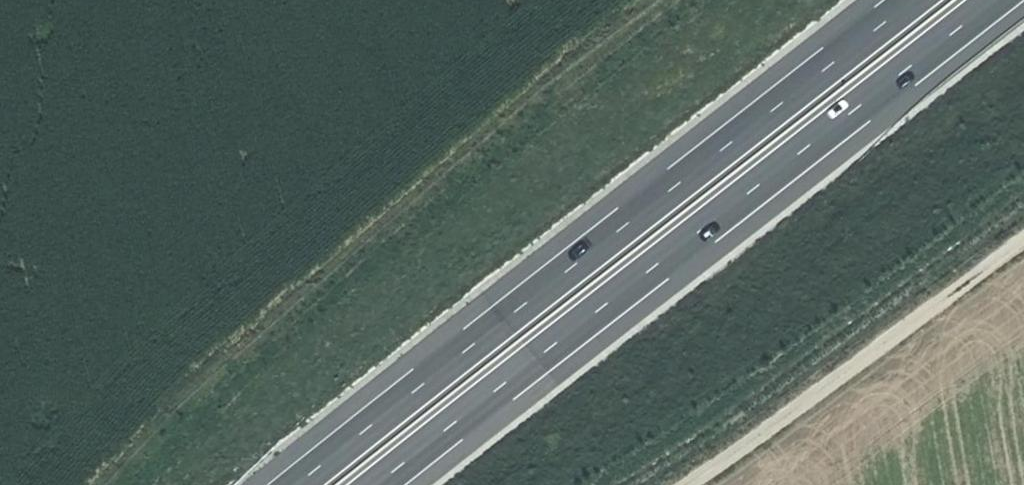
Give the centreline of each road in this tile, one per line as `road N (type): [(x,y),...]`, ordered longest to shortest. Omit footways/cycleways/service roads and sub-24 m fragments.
road 1 (motorway): [(369,484),(988,0)]
road 2 (motorway): [(907,0),(292,484)]
road 3 (track): [(1023,240),(688,484)]

